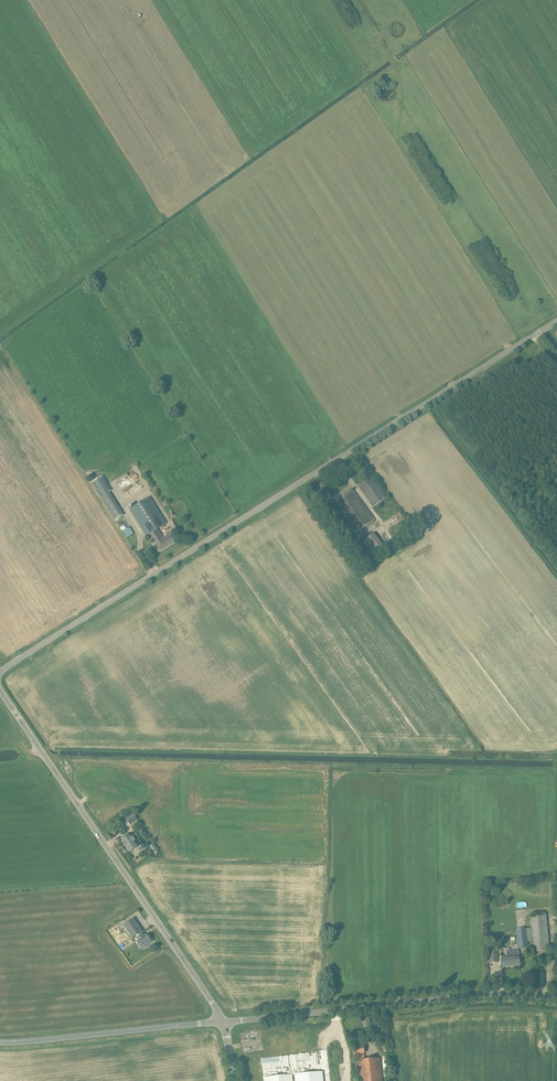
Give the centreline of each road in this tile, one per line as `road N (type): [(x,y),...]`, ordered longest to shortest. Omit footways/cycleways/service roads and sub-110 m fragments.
road 1 (unclassified): [(0,671),(556,321)]
road 2 (unclassified): [(223,1023),(0,688)]
road 3 (tertiary): [(223,1023),(492,995),(556,998)]
road 4 (tertiary): [(0,1045),(223,1023)]

